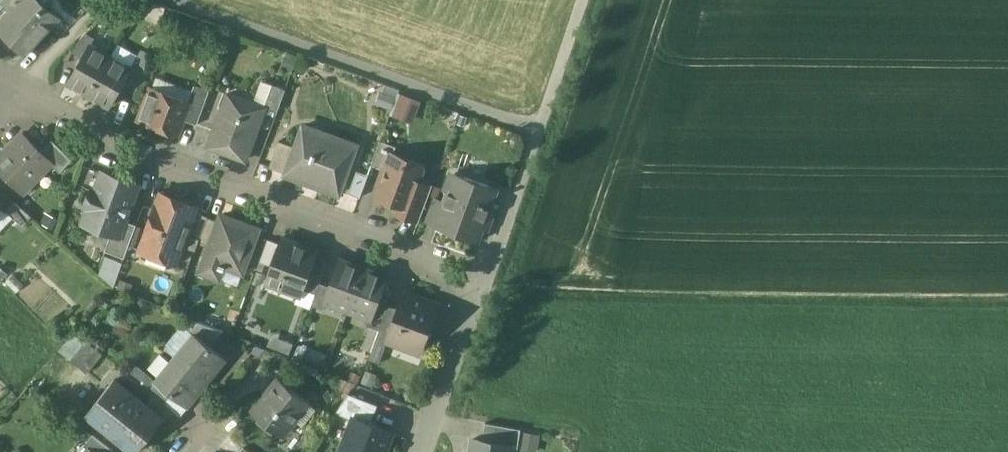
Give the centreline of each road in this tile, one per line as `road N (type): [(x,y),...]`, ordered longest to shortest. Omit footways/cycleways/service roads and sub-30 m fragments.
road 1 (track): [(174,0),(538,126),(582,0)]
road 2 (residential): [(483,280),(43,112),(16,94)]
road 3 (residential): [(421,451),(483,280)]
road 4 (residential): [(483,280),(538,126)]

